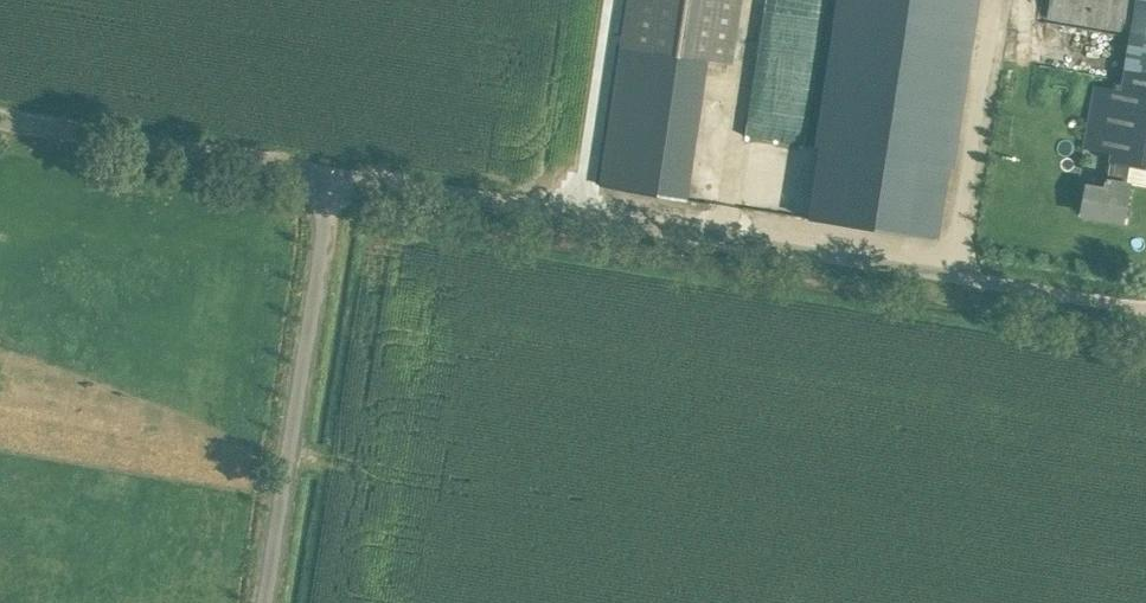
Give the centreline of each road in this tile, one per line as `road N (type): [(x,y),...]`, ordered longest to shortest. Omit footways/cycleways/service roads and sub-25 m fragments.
road 1 (unclassified): [(1120,303),(334,172)]
road 2 (unclassified): [(260,602),(334,172)]
road 3 (unclassified): [(334,172),(0,118)]
road 4 (track): [(1074,602),(1120,303)]

